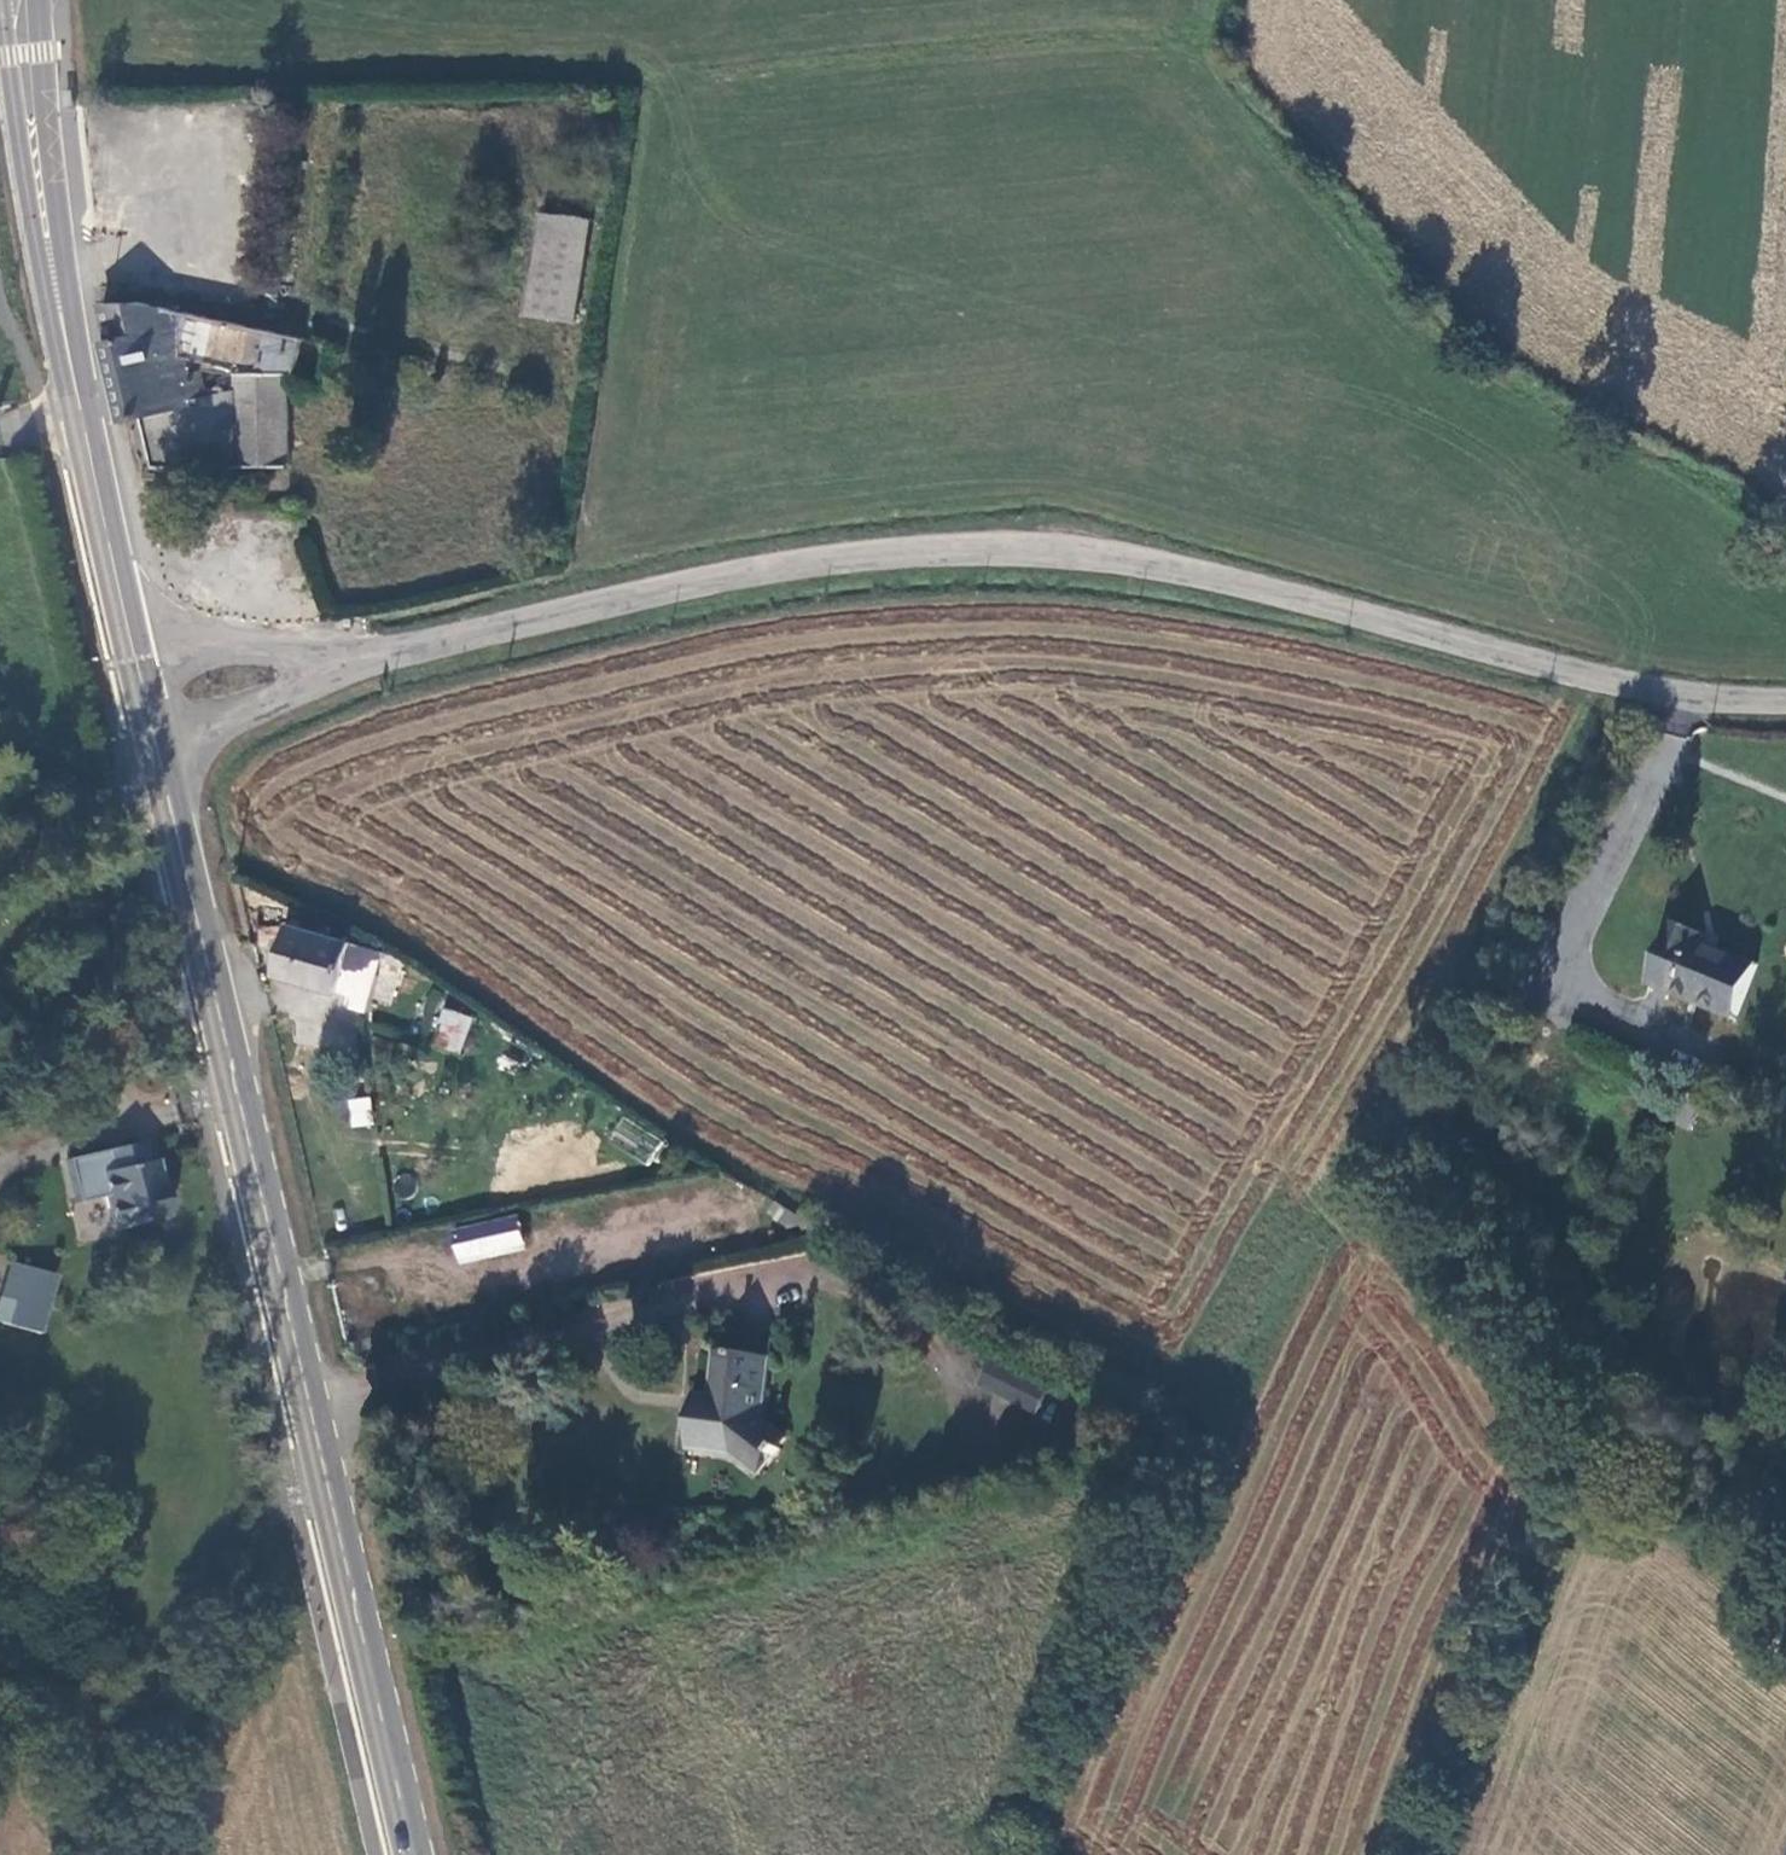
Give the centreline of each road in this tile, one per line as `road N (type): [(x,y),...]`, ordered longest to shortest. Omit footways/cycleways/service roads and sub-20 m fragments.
road 1 (unclassified): [(1785,700),(1652,691),(1219,576),(1037,548),(876,553),(747,572),(358,659)]
road 2 (secondary): [(152,731),(412,1854)]
road 3 (secondary): [(19,0),(60,336),(133,657)]
road 4 (unclassified): [(358,659),(133,657)]
road 5 (unclassified): [(152,731),(282,705),(358,659)]

